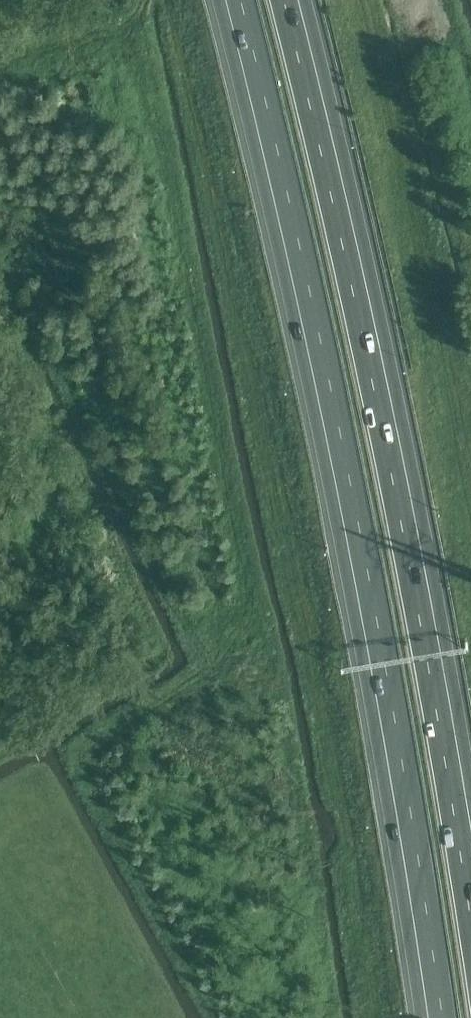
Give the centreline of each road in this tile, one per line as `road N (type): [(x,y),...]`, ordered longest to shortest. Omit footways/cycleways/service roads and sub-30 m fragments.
road 1 (motorway): [(233,0),(318,361),(433,1017)]
road 2 (motorway): [(470,875),(408,521),(290,0)]
road 3 (track): [(128,20),(167,174)]
road 4 (track): [(0,59),(128,20)]

